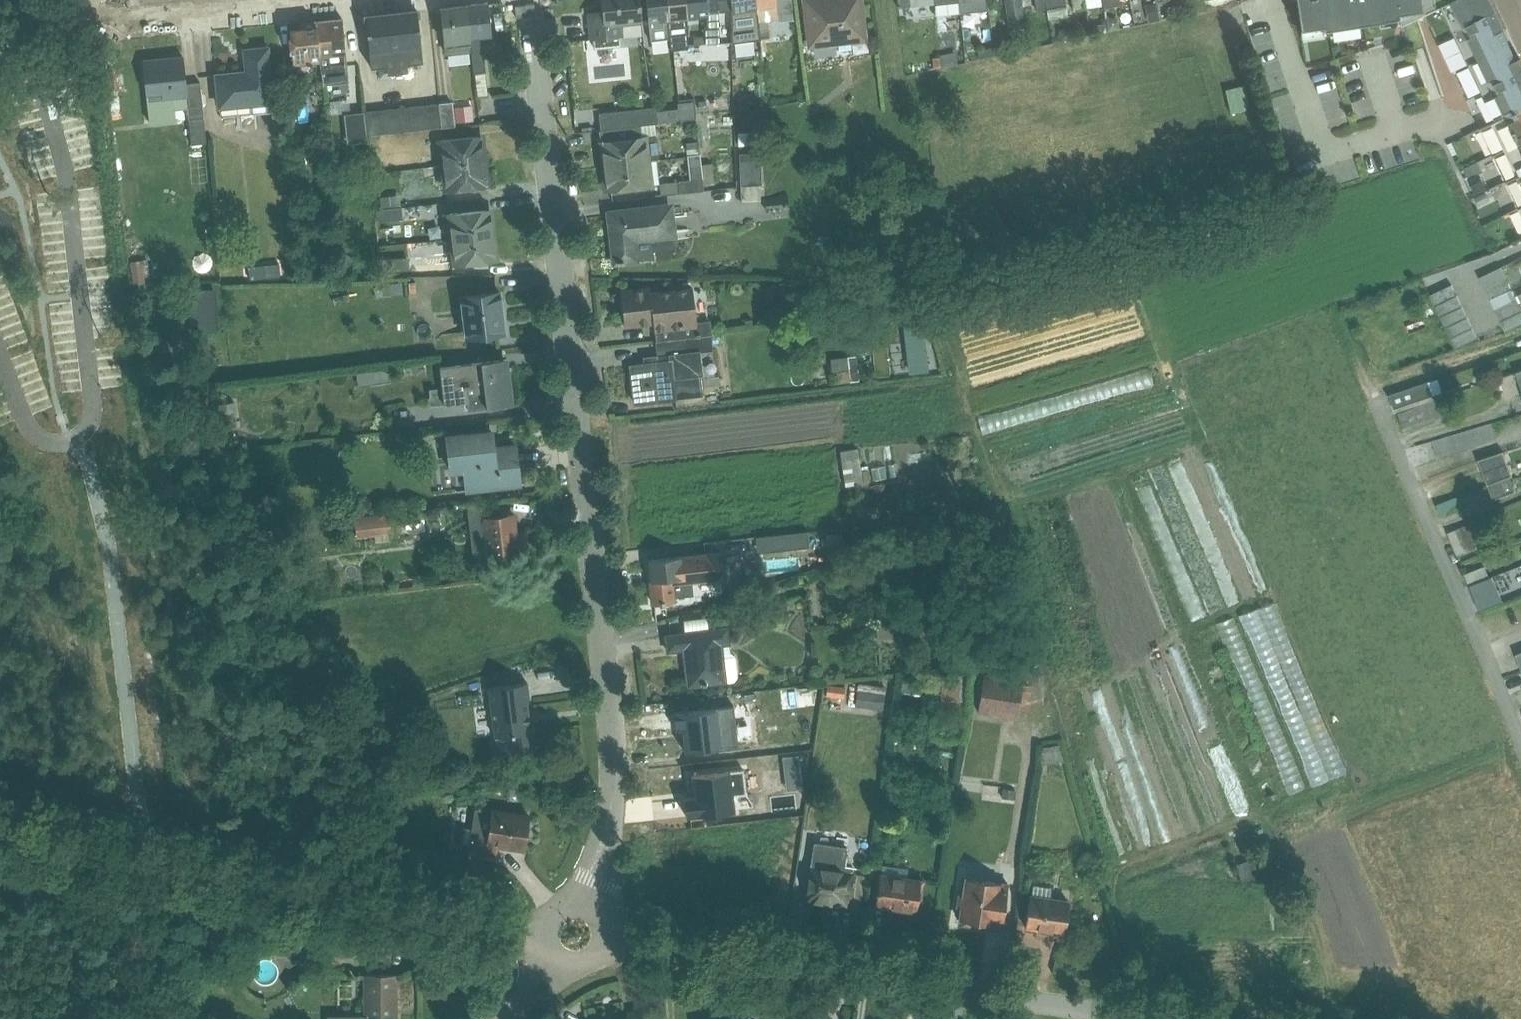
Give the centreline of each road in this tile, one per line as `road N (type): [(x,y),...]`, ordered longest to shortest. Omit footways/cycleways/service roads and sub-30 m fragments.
road 1 (residential): [(529,0),(615,751),(610,809),(584,904)]
road 2 (residential): [(1132,1018),(608,940)]
road 3 (track): [(73,444),(90,467),(108,540),(141,816),(171,867)]
road 4 (unclassified): [(146,861),(543,934)]
road 5 (residential): [(98,14),(253,0)]

